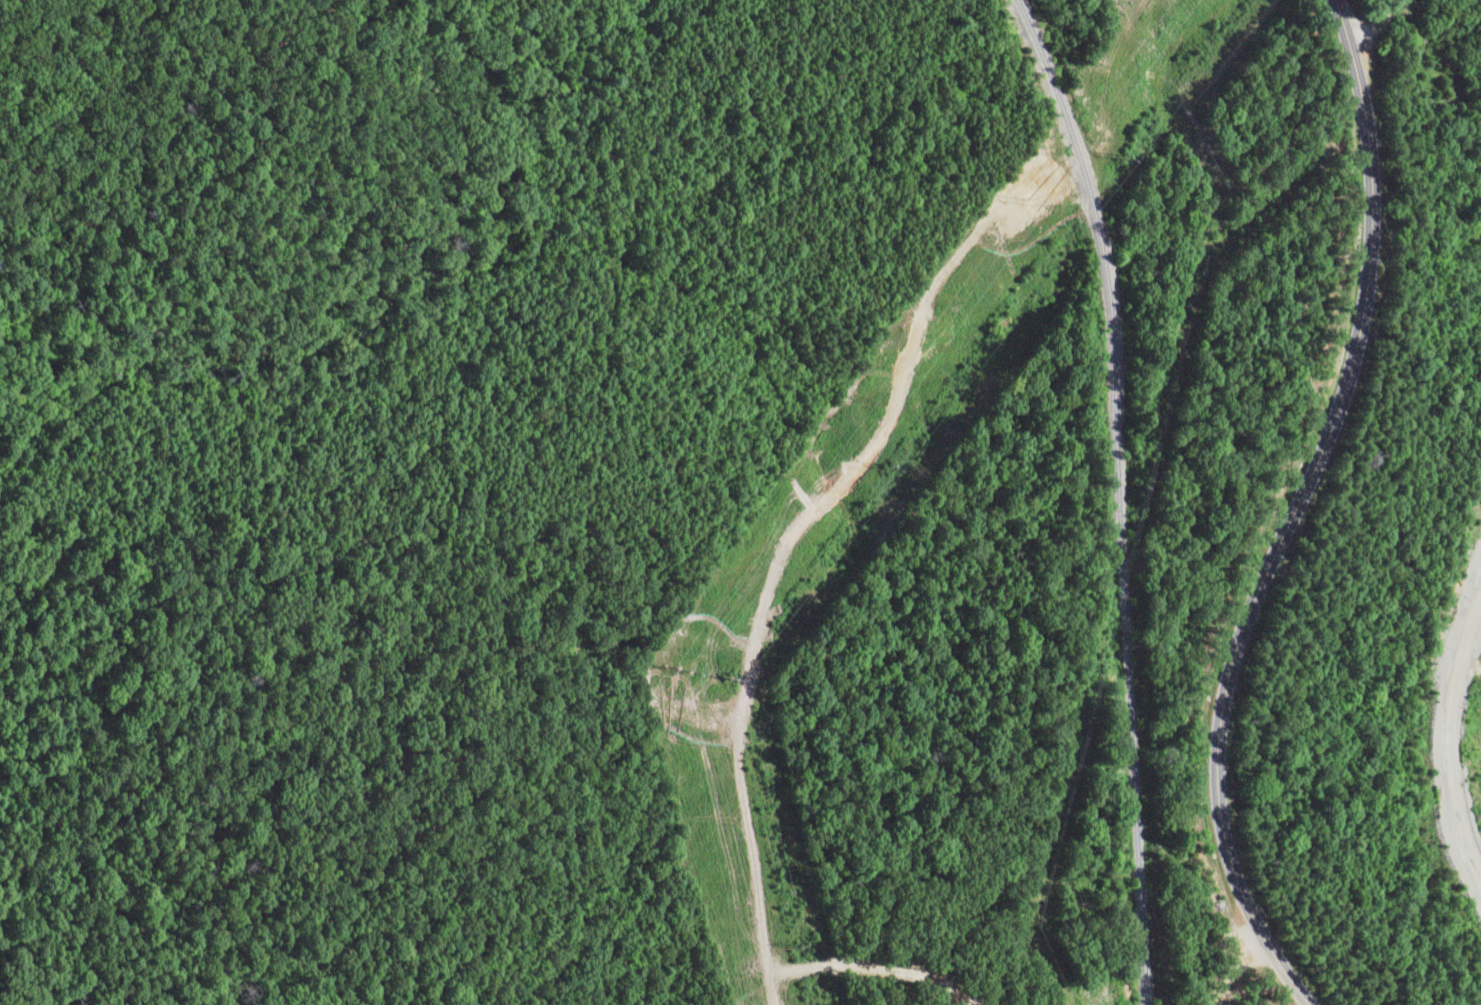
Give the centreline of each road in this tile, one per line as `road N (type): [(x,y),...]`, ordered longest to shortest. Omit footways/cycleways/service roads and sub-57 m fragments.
road 1 (secondary): [(1310,1004),(1277,964),(1251,911),(1228,844),(1222,764),(1227,701),(1325,466),(1359,357),(1376,265),(1377,155),(1341,0)]

